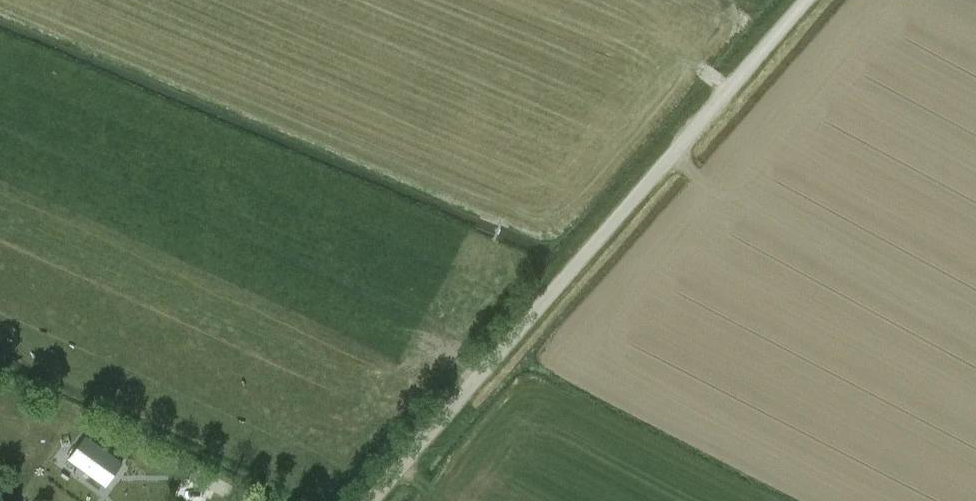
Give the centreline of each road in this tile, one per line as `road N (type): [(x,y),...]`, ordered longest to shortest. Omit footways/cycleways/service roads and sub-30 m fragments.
road 1 (unclassified): [(374,500),(811,0)]

